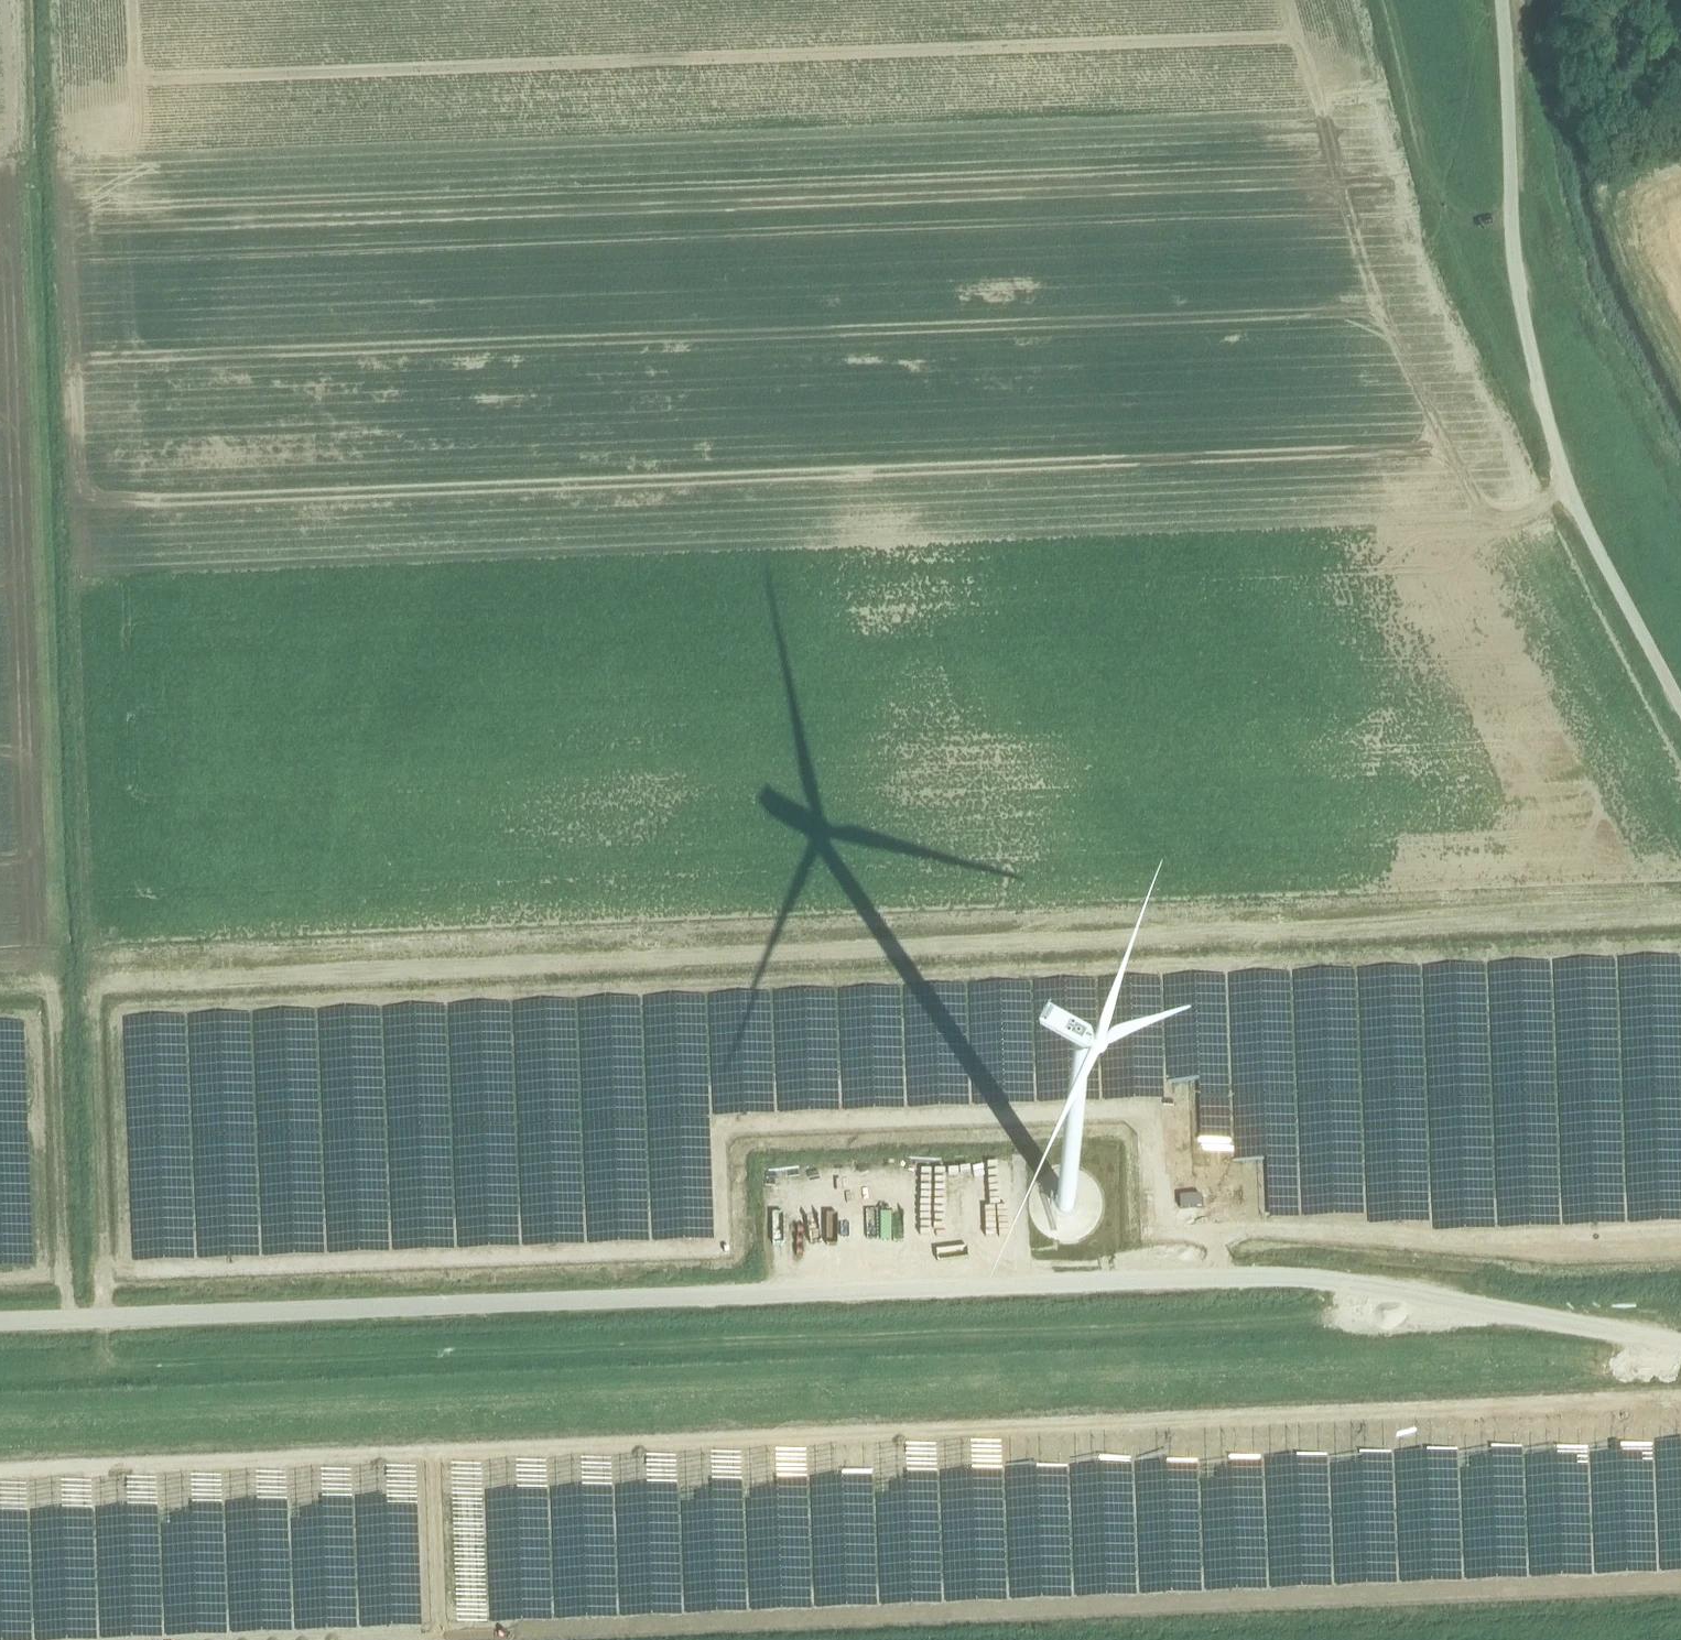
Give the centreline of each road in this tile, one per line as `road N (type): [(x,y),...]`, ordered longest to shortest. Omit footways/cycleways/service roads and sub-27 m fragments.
road 1 (track): [(1680,1340),(1282,1278),(0,1324)]
road 2 (unclassified): [(1680,706),(1580,515),(1551,429),(1515,263),(1503,0)]

